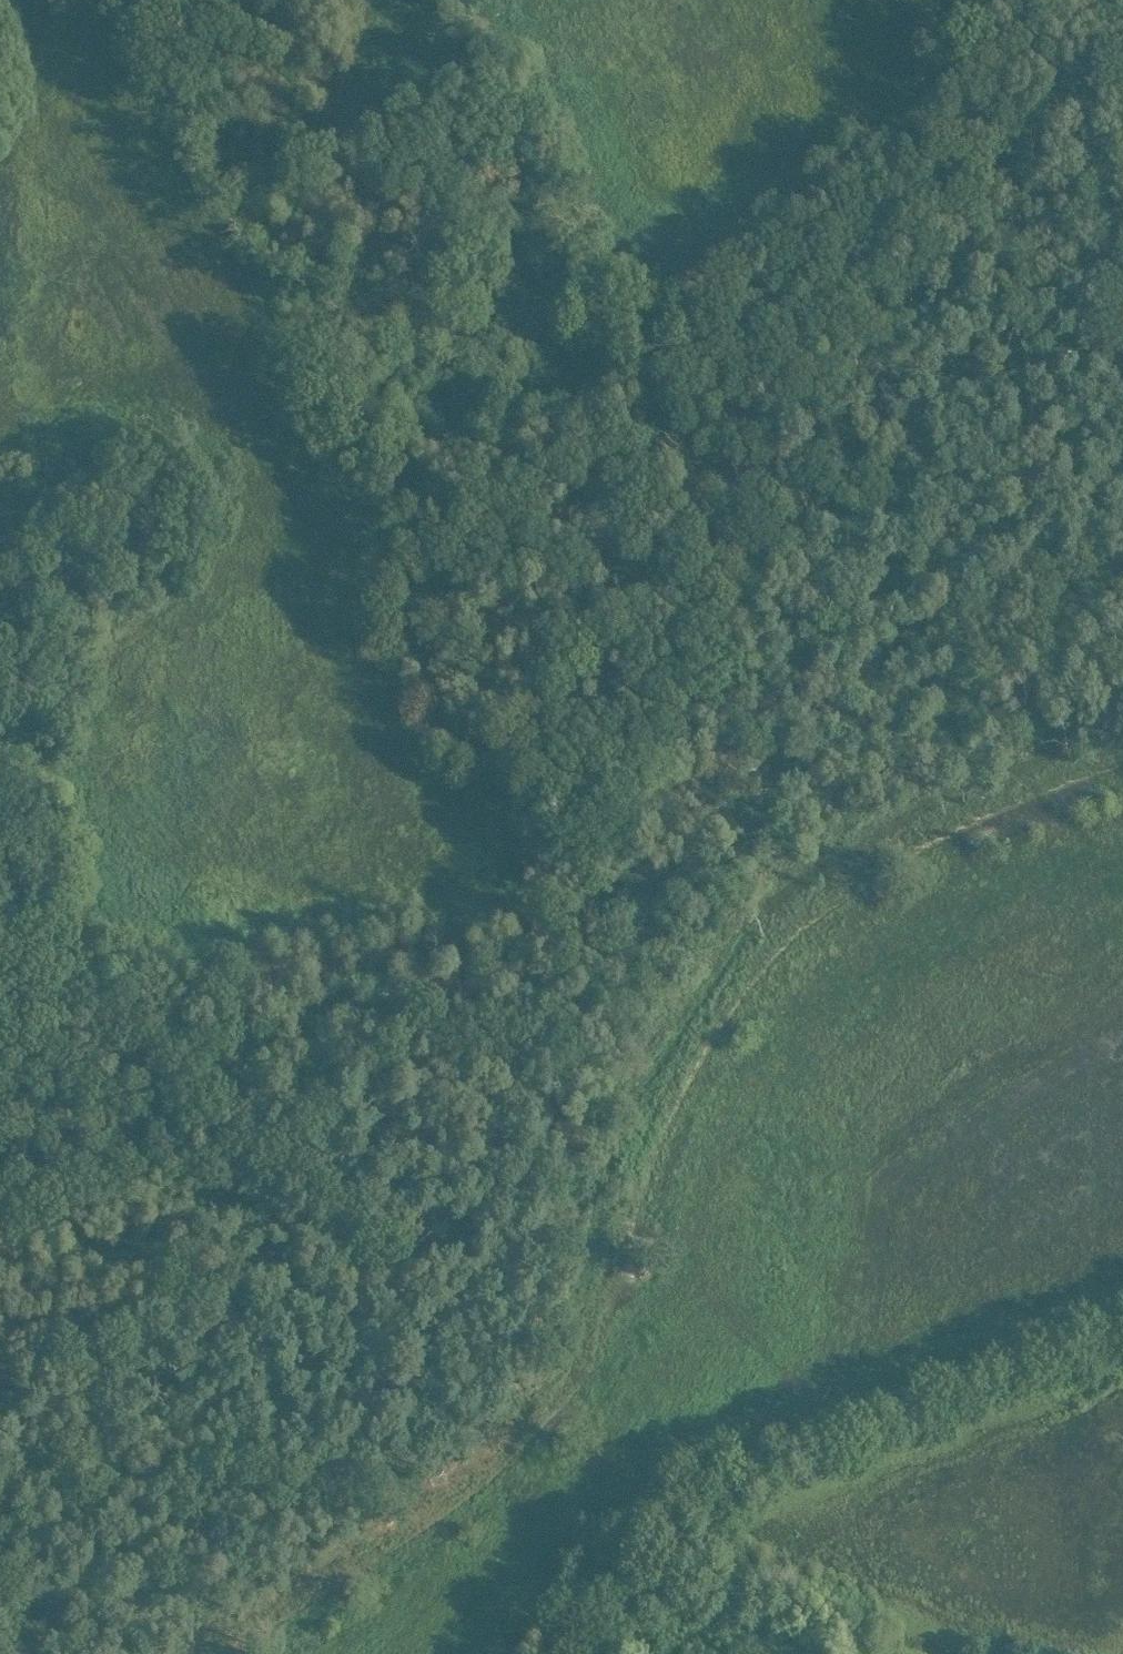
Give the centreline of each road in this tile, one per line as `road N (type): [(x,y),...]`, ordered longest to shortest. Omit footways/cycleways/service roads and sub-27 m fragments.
road 1 (unclassified): [(566,1653),(651,1518),(676,1494),(727,1467),(1122,1324)]

